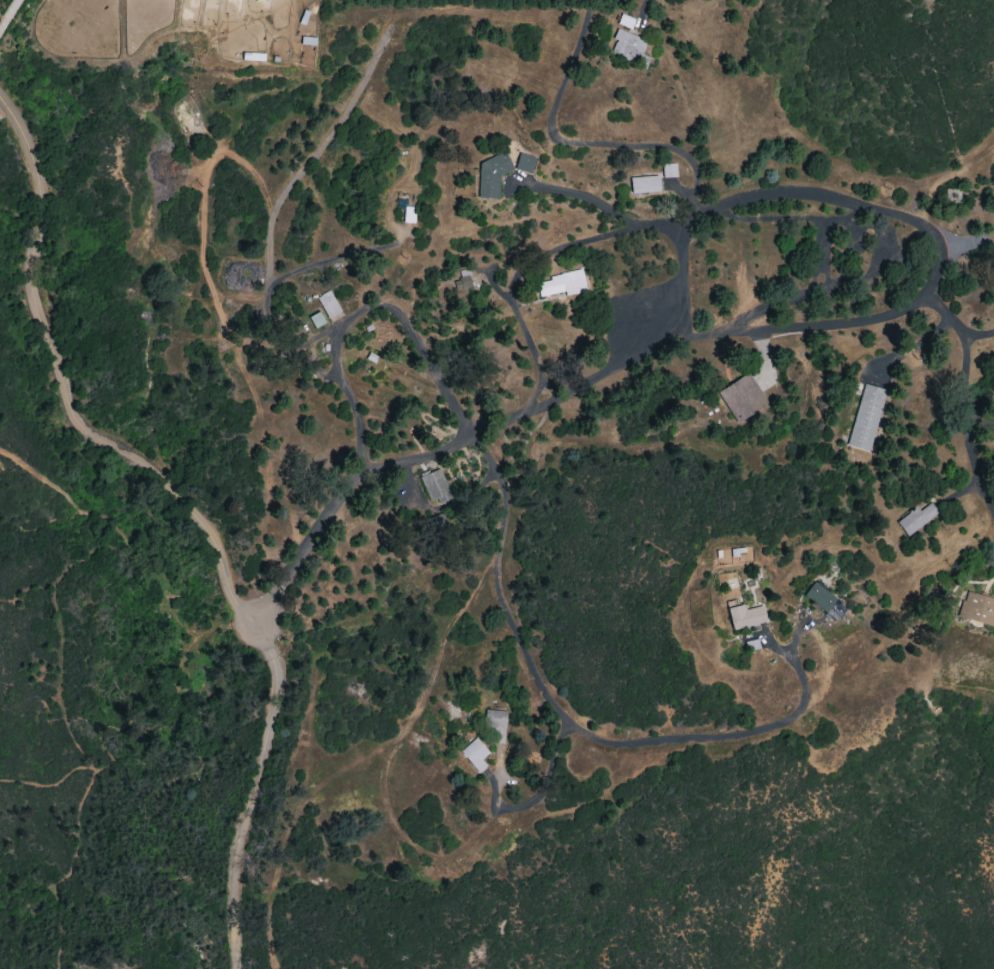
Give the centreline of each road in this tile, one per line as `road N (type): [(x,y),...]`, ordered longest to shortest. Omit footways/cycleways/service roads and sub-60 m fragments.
road 1 (residential): [(0,97),(34,161),(41,208),(30,306),(60,362),(71,416),(121,476),(202,534),(272,658)]
road 2 (track): [(500,553),(447,628),(424,699),(403,731),(302,800),(279,846),(268,902),(272,968)]

